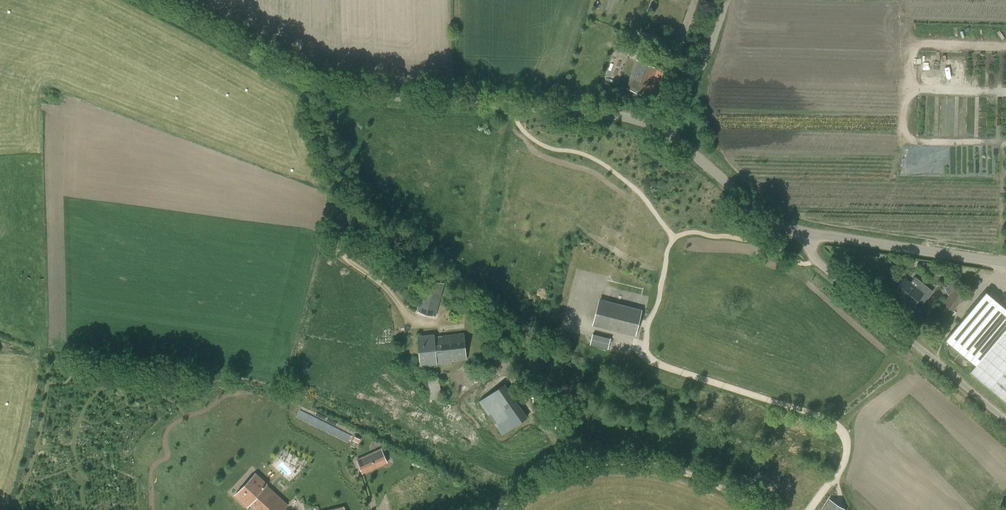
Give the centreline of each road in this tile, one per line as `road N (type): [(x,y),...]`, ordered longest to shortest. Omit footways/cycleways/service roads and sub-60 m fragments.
road 1 (unclassified): [(154,0),(344,91),(600,113),(661,132)]
road 2 (unclassified): [(1005,420),(811,256),(807,233)]
road 3 (track): [(497,509),(560,473),(614,461),(677,470),(740,497)]
road 4 (unclassified): [(807,233),(1005,263)]
road 5 (unclassified): [(661,132),(743,200),(807,233)]
road 6 (unclassified): [(661,132),(703,66),(727,0)]

